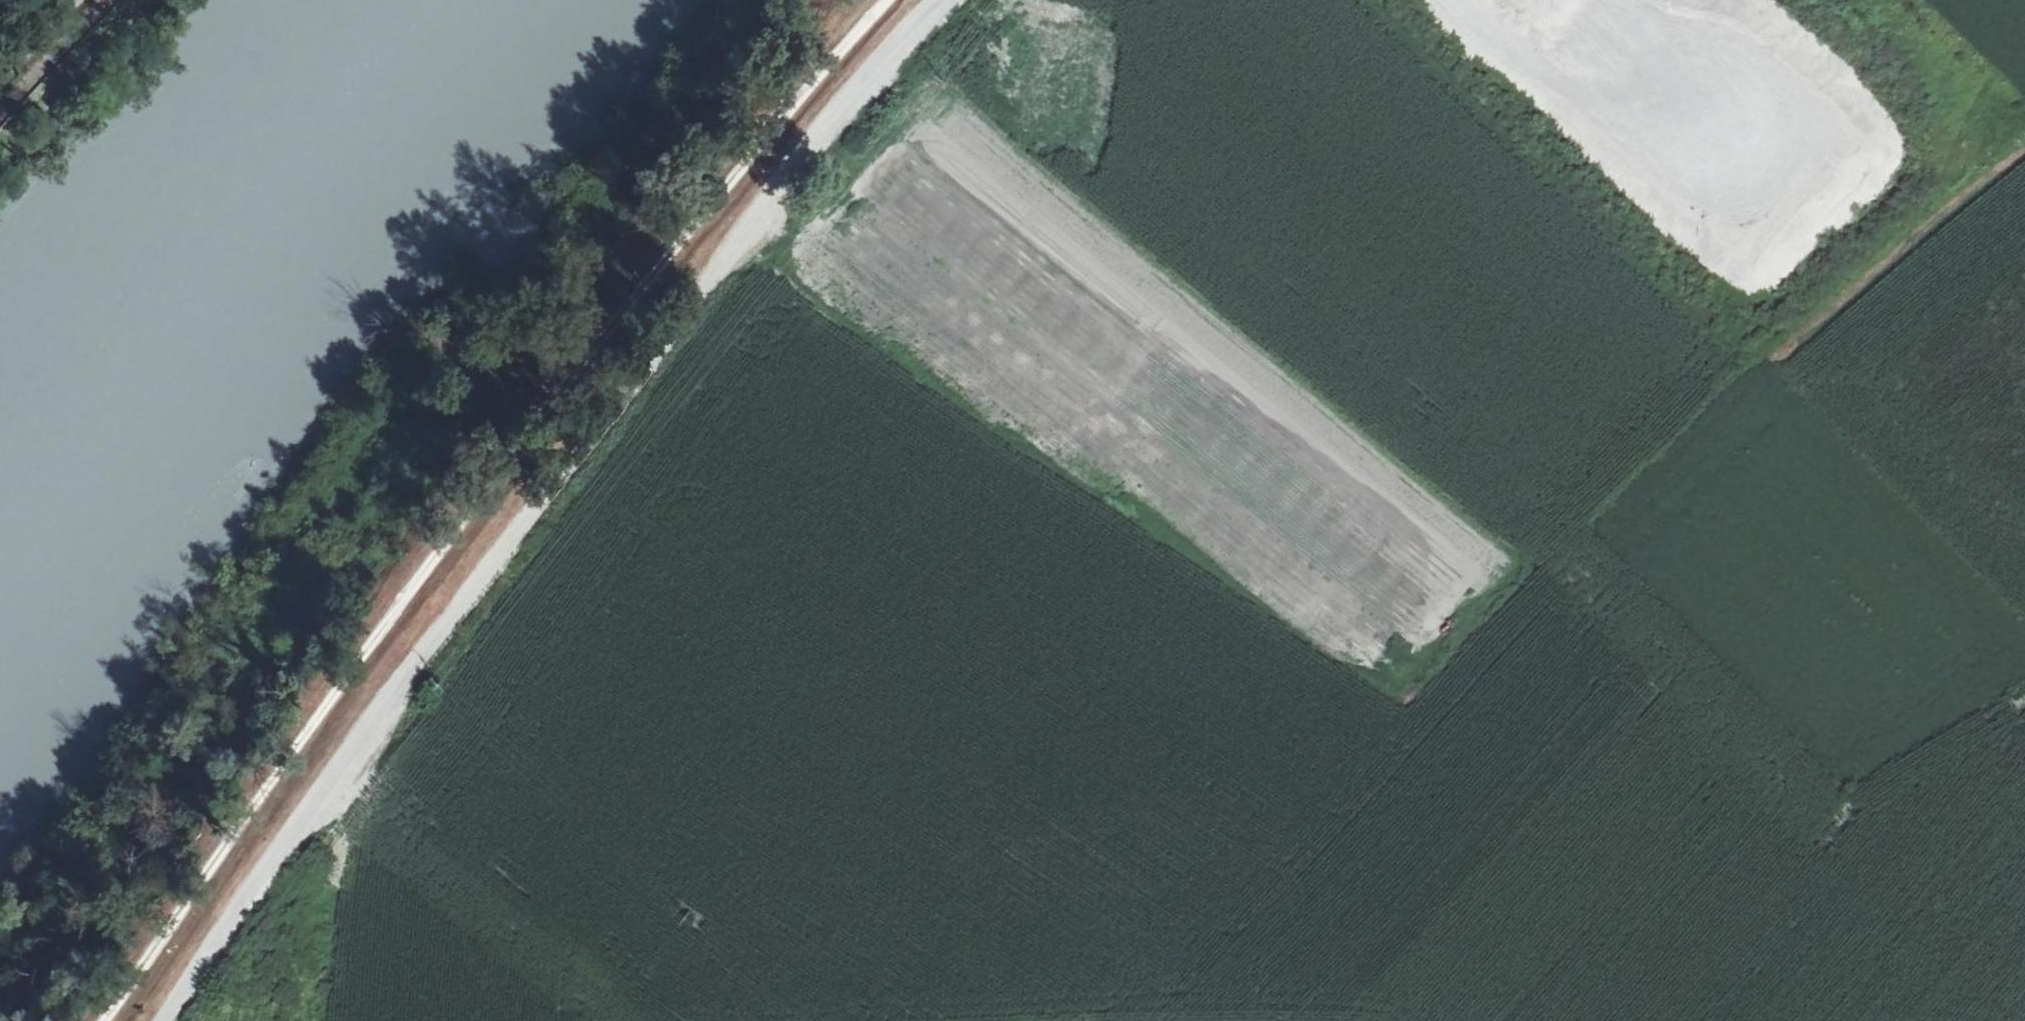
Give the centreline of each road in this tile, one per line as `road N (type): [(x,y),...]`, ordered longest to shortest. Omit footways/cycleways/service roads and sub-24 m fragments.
road 1 (track): [(93,1020),(297,730),(569,369),(875,0)]
road 2 (track): [(169,1020),(383,714),(852,90),(943,0)]
road 3 (track): [(307,830),(316,1020)]

